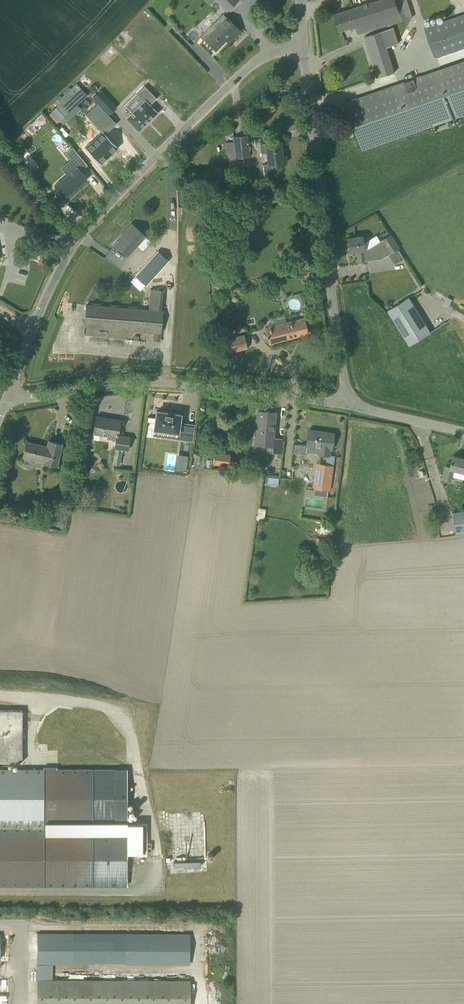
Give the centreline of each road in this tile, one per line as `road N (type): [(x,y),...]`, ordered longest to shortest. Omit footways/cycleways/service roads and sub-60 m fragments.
road 1 (unclassified): [(31,328),(71,254),(104,216),(262,64),(306,46)]
road 2 (unclassified): [(348,404),(306,46)]
road 3 (unclassified): [(348,404),(279,389),(150,378),(6,399)]

